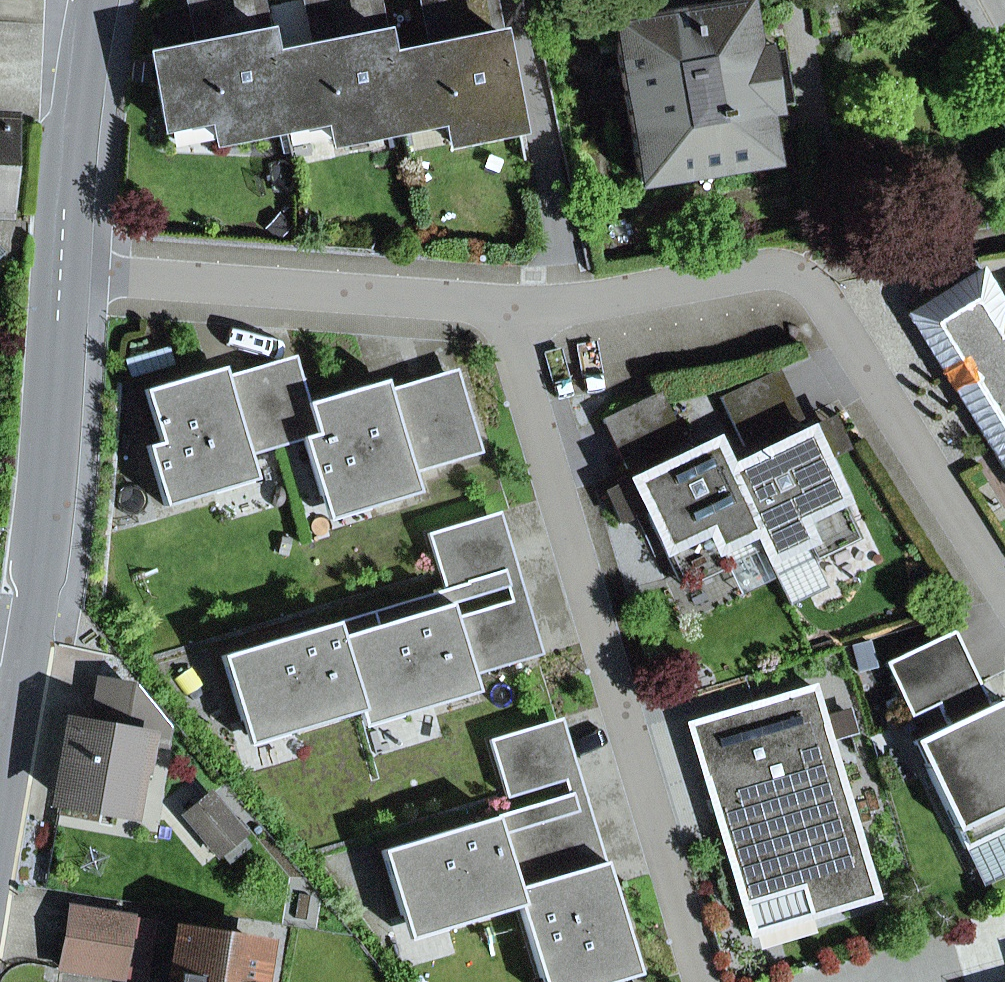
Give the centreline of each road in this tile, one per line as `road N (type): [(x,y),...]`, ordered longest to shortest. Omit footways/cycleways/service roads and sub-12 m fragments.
road 1 (residential): [(703,981),(501,307)]
road 2 (residential): [(501,307),(576,306),(758,271),(812,288),(1004,589)]
road 3 (tertiary): [(0,816),(20,699),(60,280)]
road 4 (residential): [(60,280),(501,307)]
road 5 (tertiary): [(60,280),(88,0)]

